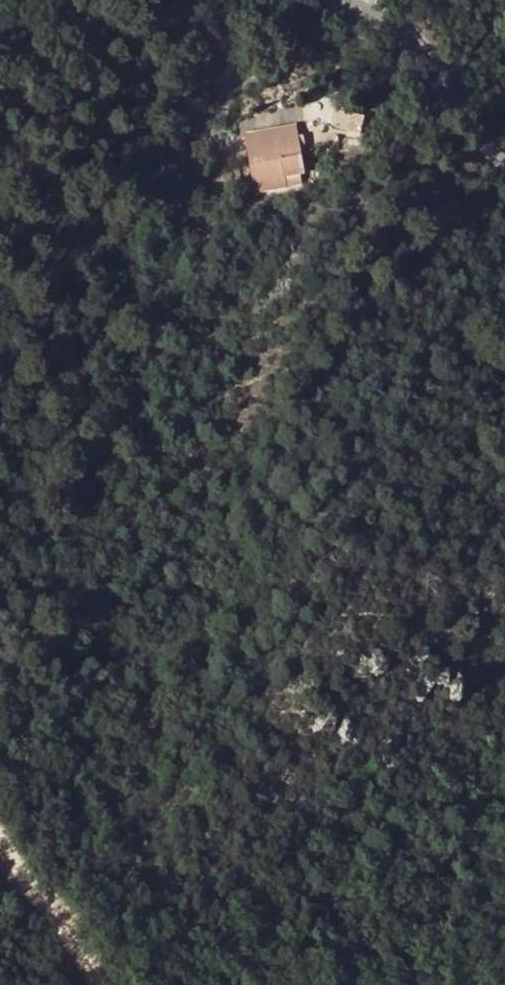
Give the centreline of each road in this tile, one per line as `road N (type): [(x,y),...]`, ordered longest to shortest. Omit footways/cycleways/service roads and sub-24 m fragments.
road 1 (residential): [(334,0),(389,28),(504,171)]
road 2 (track): [(100,984),(0,834)]

